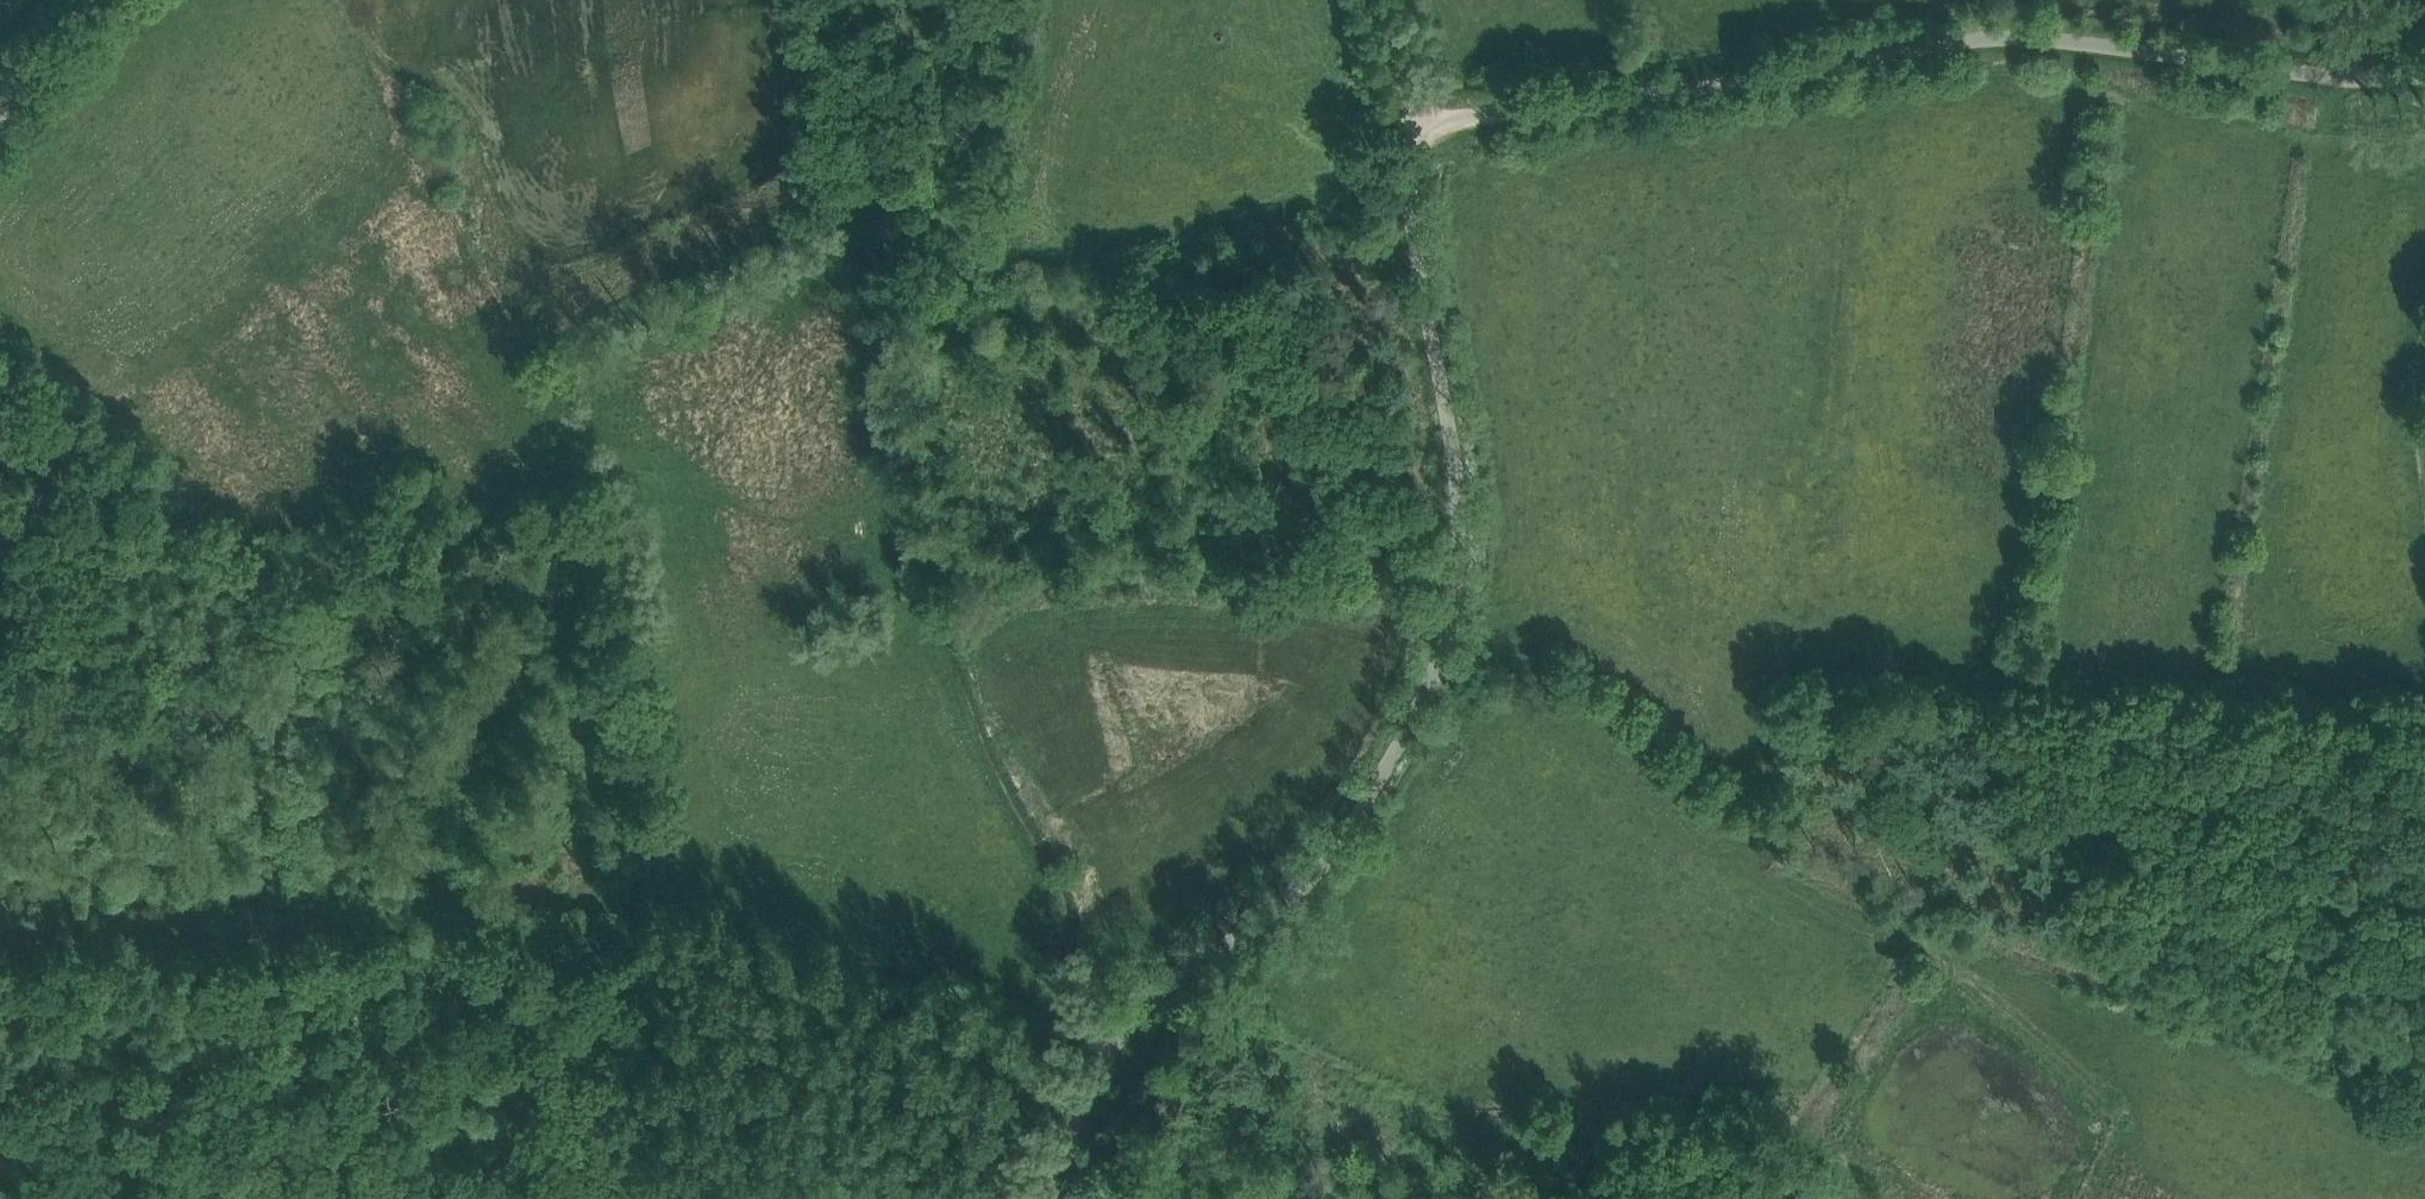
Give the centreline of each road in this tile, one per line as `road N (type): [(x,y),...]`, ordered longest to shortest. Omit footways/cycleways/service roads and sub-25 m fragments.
road 1 (unclassified): [(1052,1198),(1098,1069),(1129,1022),(1318,874),(1382,780),(1451,618),(1459,524),(1411,208),(1411,128),(1807,72),(1966,40),(2031,37),(2317,76),(2424,75)]
road 2 (track): [(0,118),(41,52),(94,0)]
road 3 (track): [(1375,0),(1411,128)]

